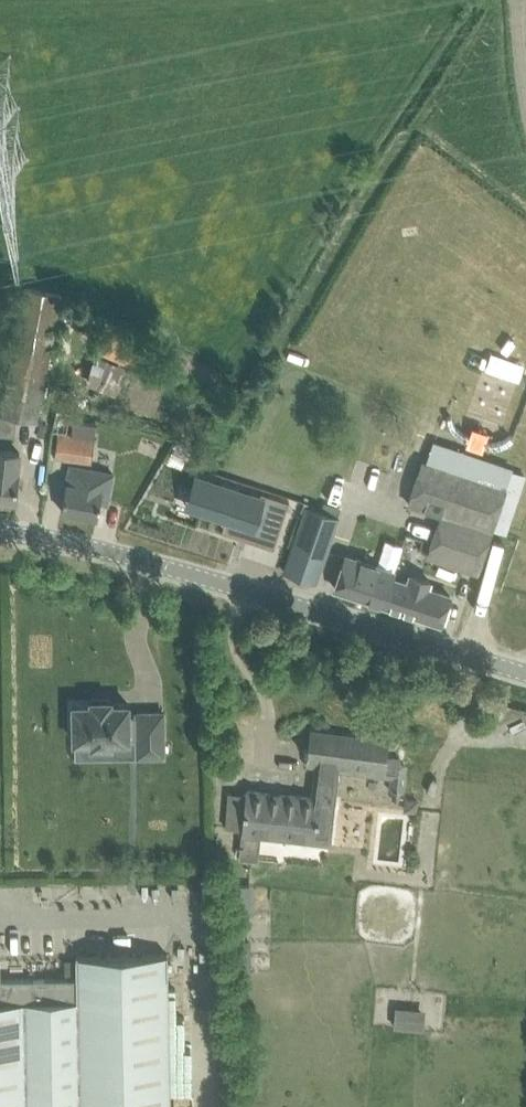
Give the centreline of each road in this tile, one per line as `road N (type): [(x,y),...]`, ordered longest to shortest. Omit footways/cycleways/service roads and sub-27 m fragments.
road 1 (unclassified): [(525,676),(48,536),(0,533)]

